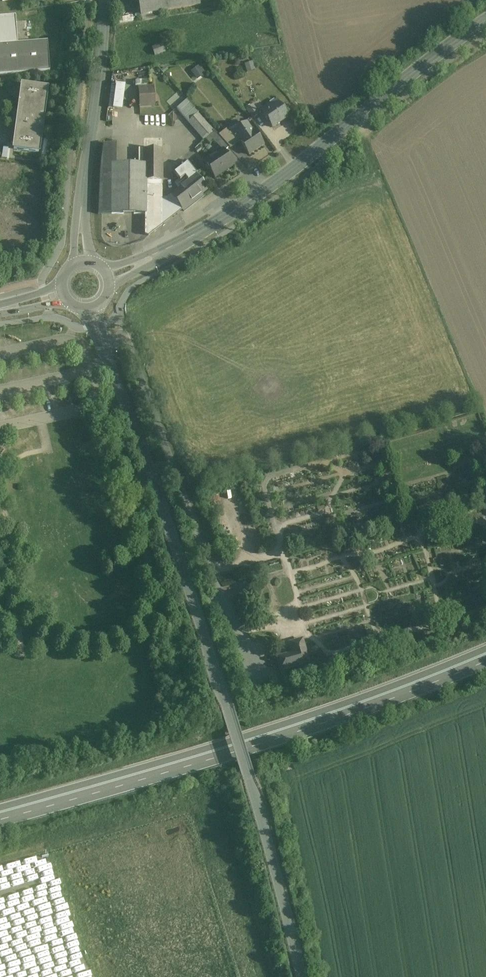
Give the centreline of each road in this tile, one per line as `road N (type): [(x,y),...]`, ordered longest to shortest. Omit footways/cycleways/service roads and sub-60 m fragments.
road 1 (unclassified): [(301,976),(229,718),(91,310)]
road 2 (trunk): [(485,656),(278,735),(0,817)]
road 3 (tertiary): [(485,20),(221,219),(109,278)]
road 4 (unclassified): [(82,262),(104,0)]

